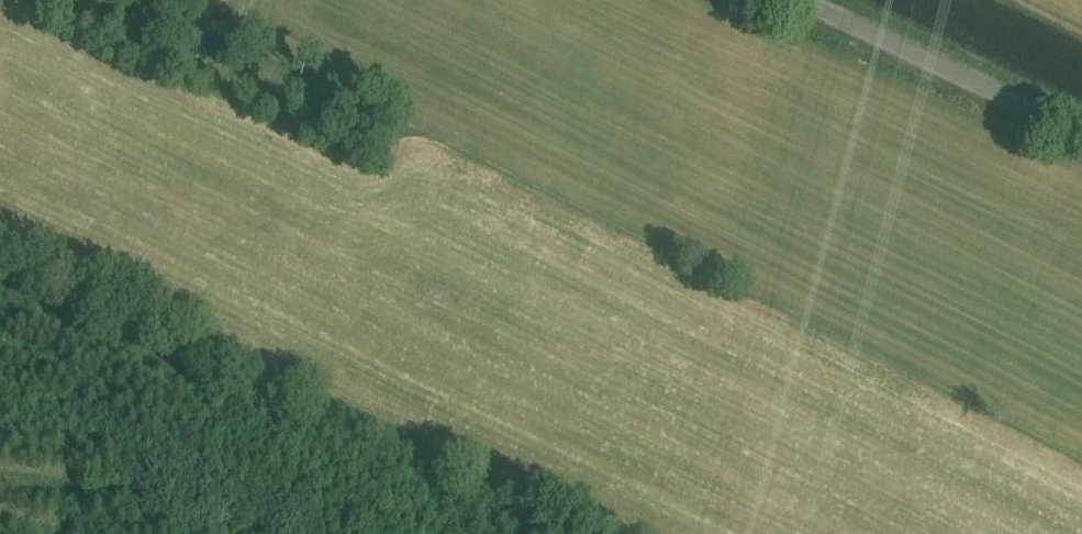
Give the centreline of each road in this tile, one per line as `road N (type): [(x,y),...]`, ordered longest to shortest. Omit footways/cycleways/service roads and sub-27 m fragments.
road 1 (track): [(0,287),(528,533)]
road 2 (residential): [(1081,132),(799,0)]
road 3 (track): [(0,475),(131,490),(251,533)]

